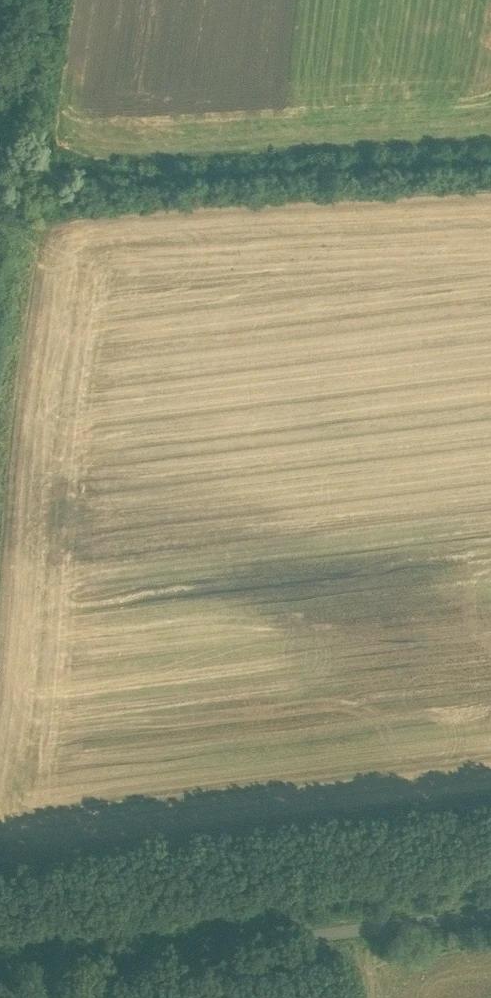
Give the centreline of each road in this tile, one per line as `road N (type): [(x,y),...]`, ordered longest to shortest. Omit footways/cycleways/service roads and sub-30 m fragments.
road 1 (unclassified): [(490,912),(0,971)]

